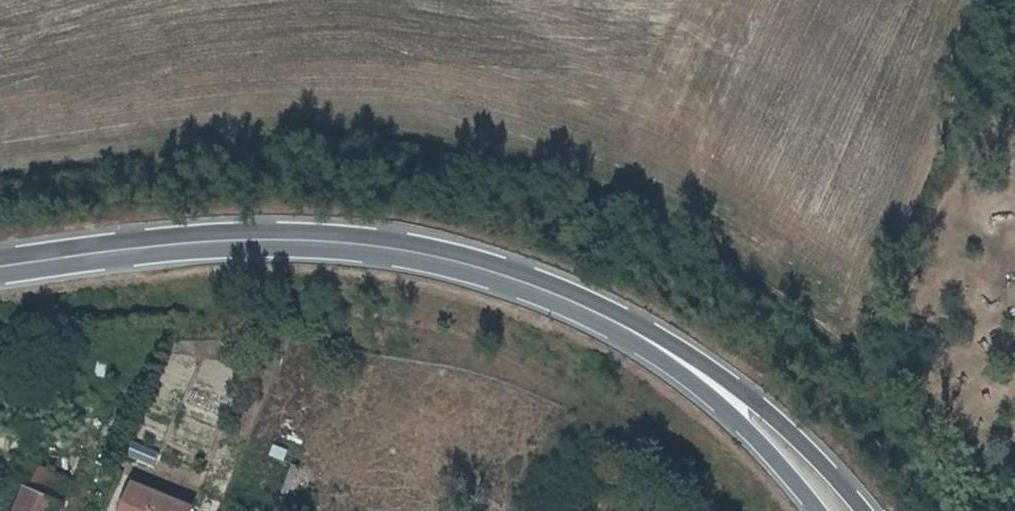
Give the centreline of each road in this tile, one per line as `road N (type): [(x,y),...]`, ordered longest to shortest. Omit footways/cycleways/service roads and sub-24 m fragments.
road 1 (secondary): [(0,268),(185,244),(355,245),(516,278)]
road 2 (secondary): [(866,510),(713,368),(645,328),(516,278)]
road 3 (secondary): [(516,278),(694,385),(757,439),(817,510)]

